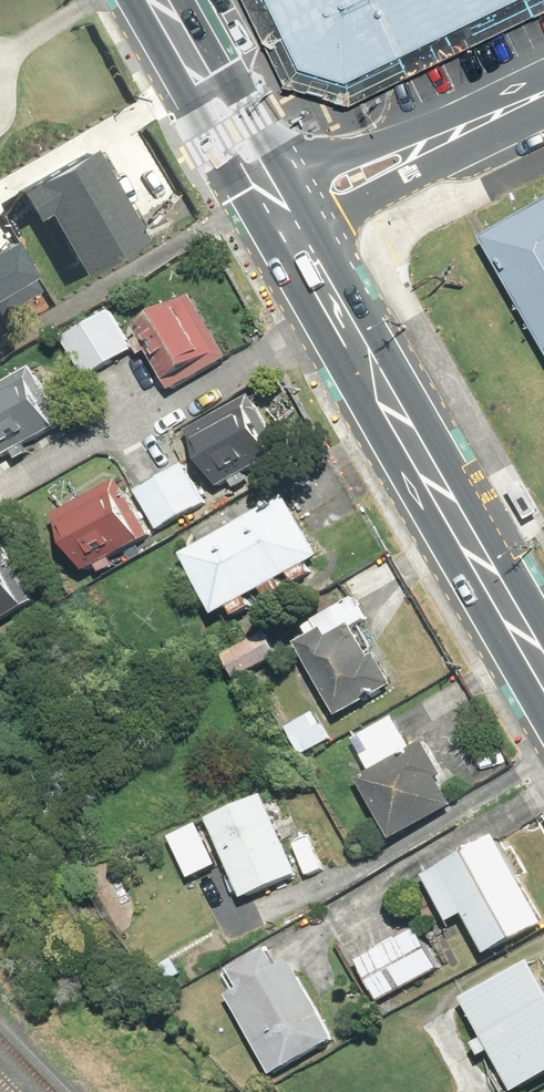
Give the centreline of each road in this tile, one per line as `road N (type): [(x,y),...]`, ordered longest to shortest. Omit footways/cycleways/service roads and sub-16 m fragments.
road 1 (primary): [(543,665),(296,224)]
road 2 (residential): [(296,224),(543,95)]
road 3 (primary): [(296,224),(164,0)]

